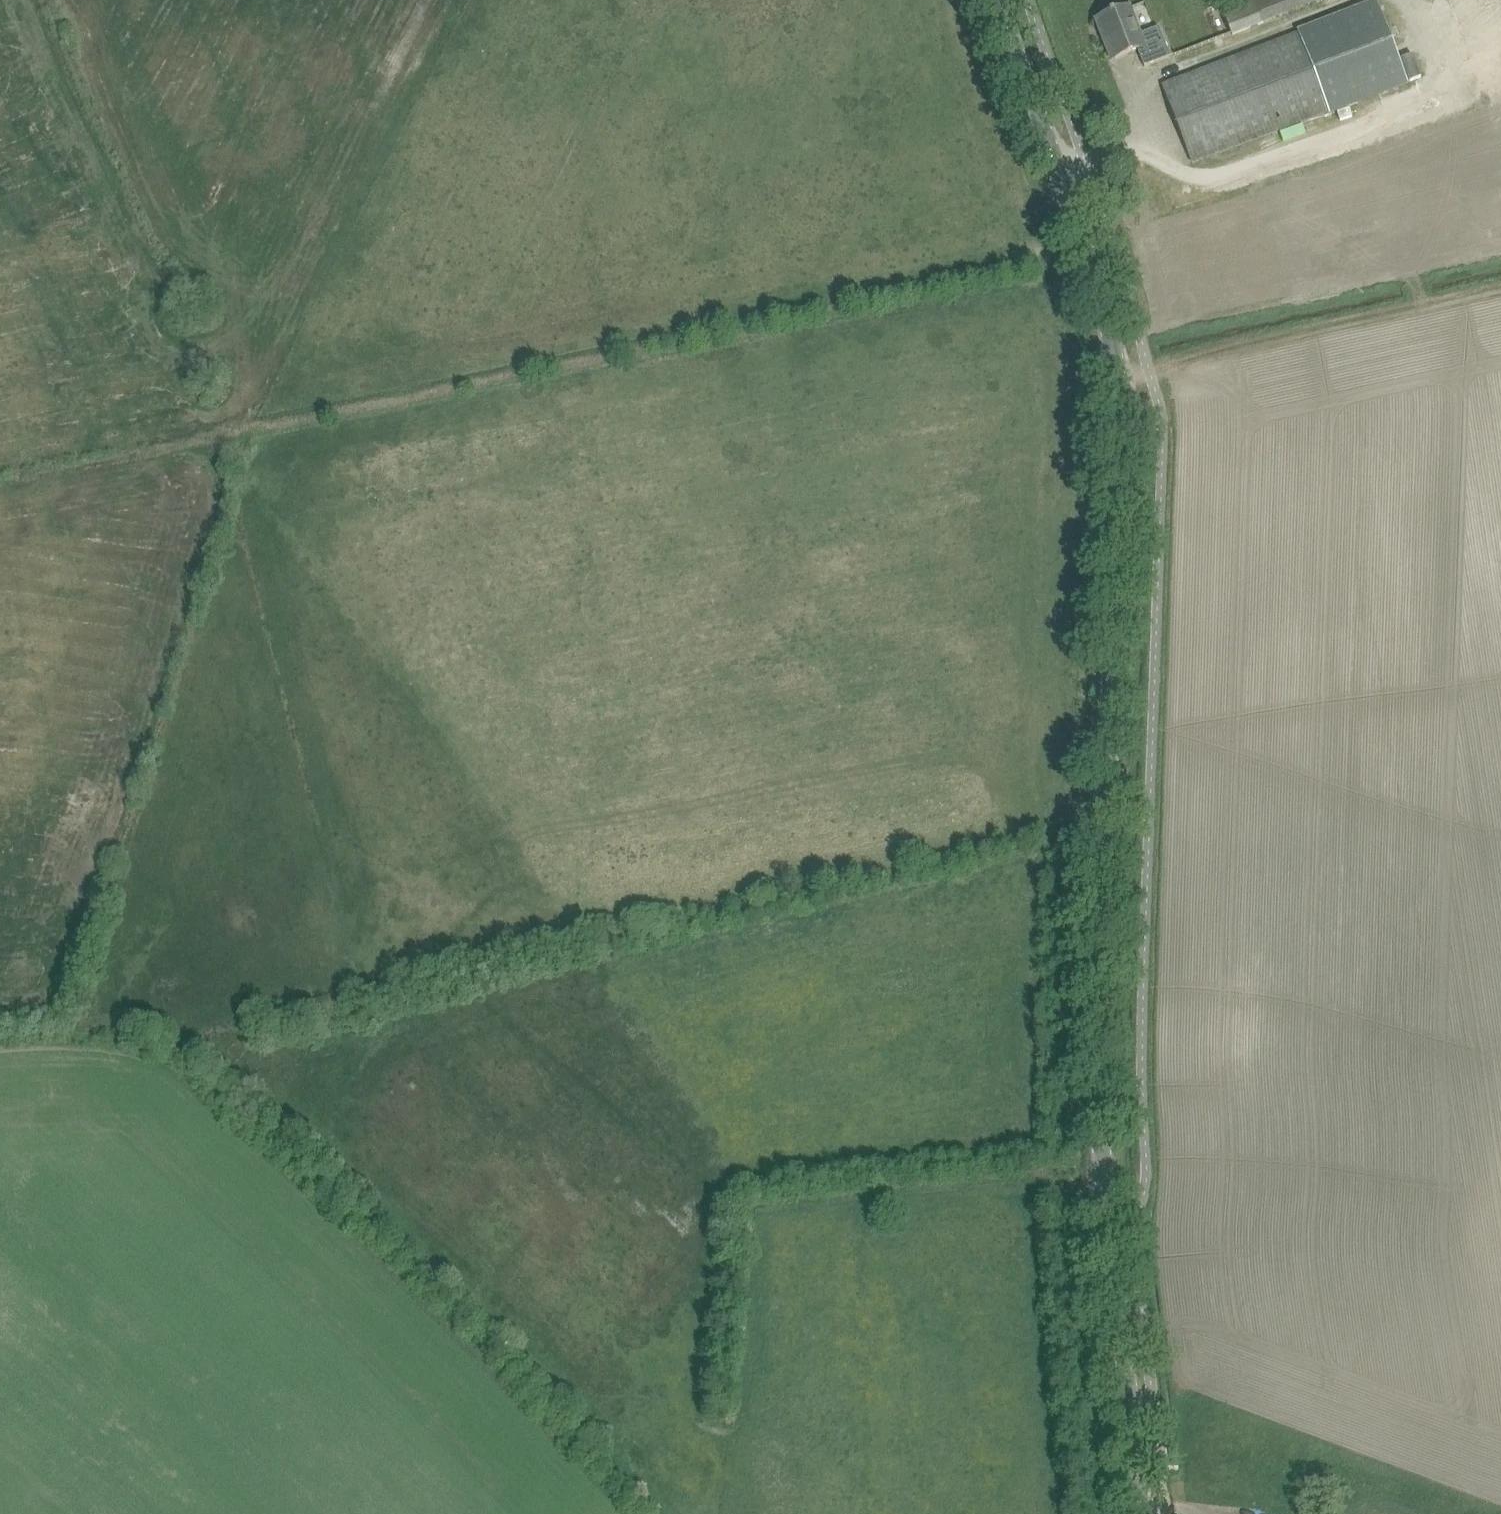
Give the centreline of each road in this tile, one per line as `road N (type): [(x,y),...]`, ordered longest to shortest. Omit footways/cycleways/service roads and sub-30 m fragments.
road 1 (tertiary): [(1144,1513),(1104,1188),(1098,1074),(1118,380),(1001,0)]

